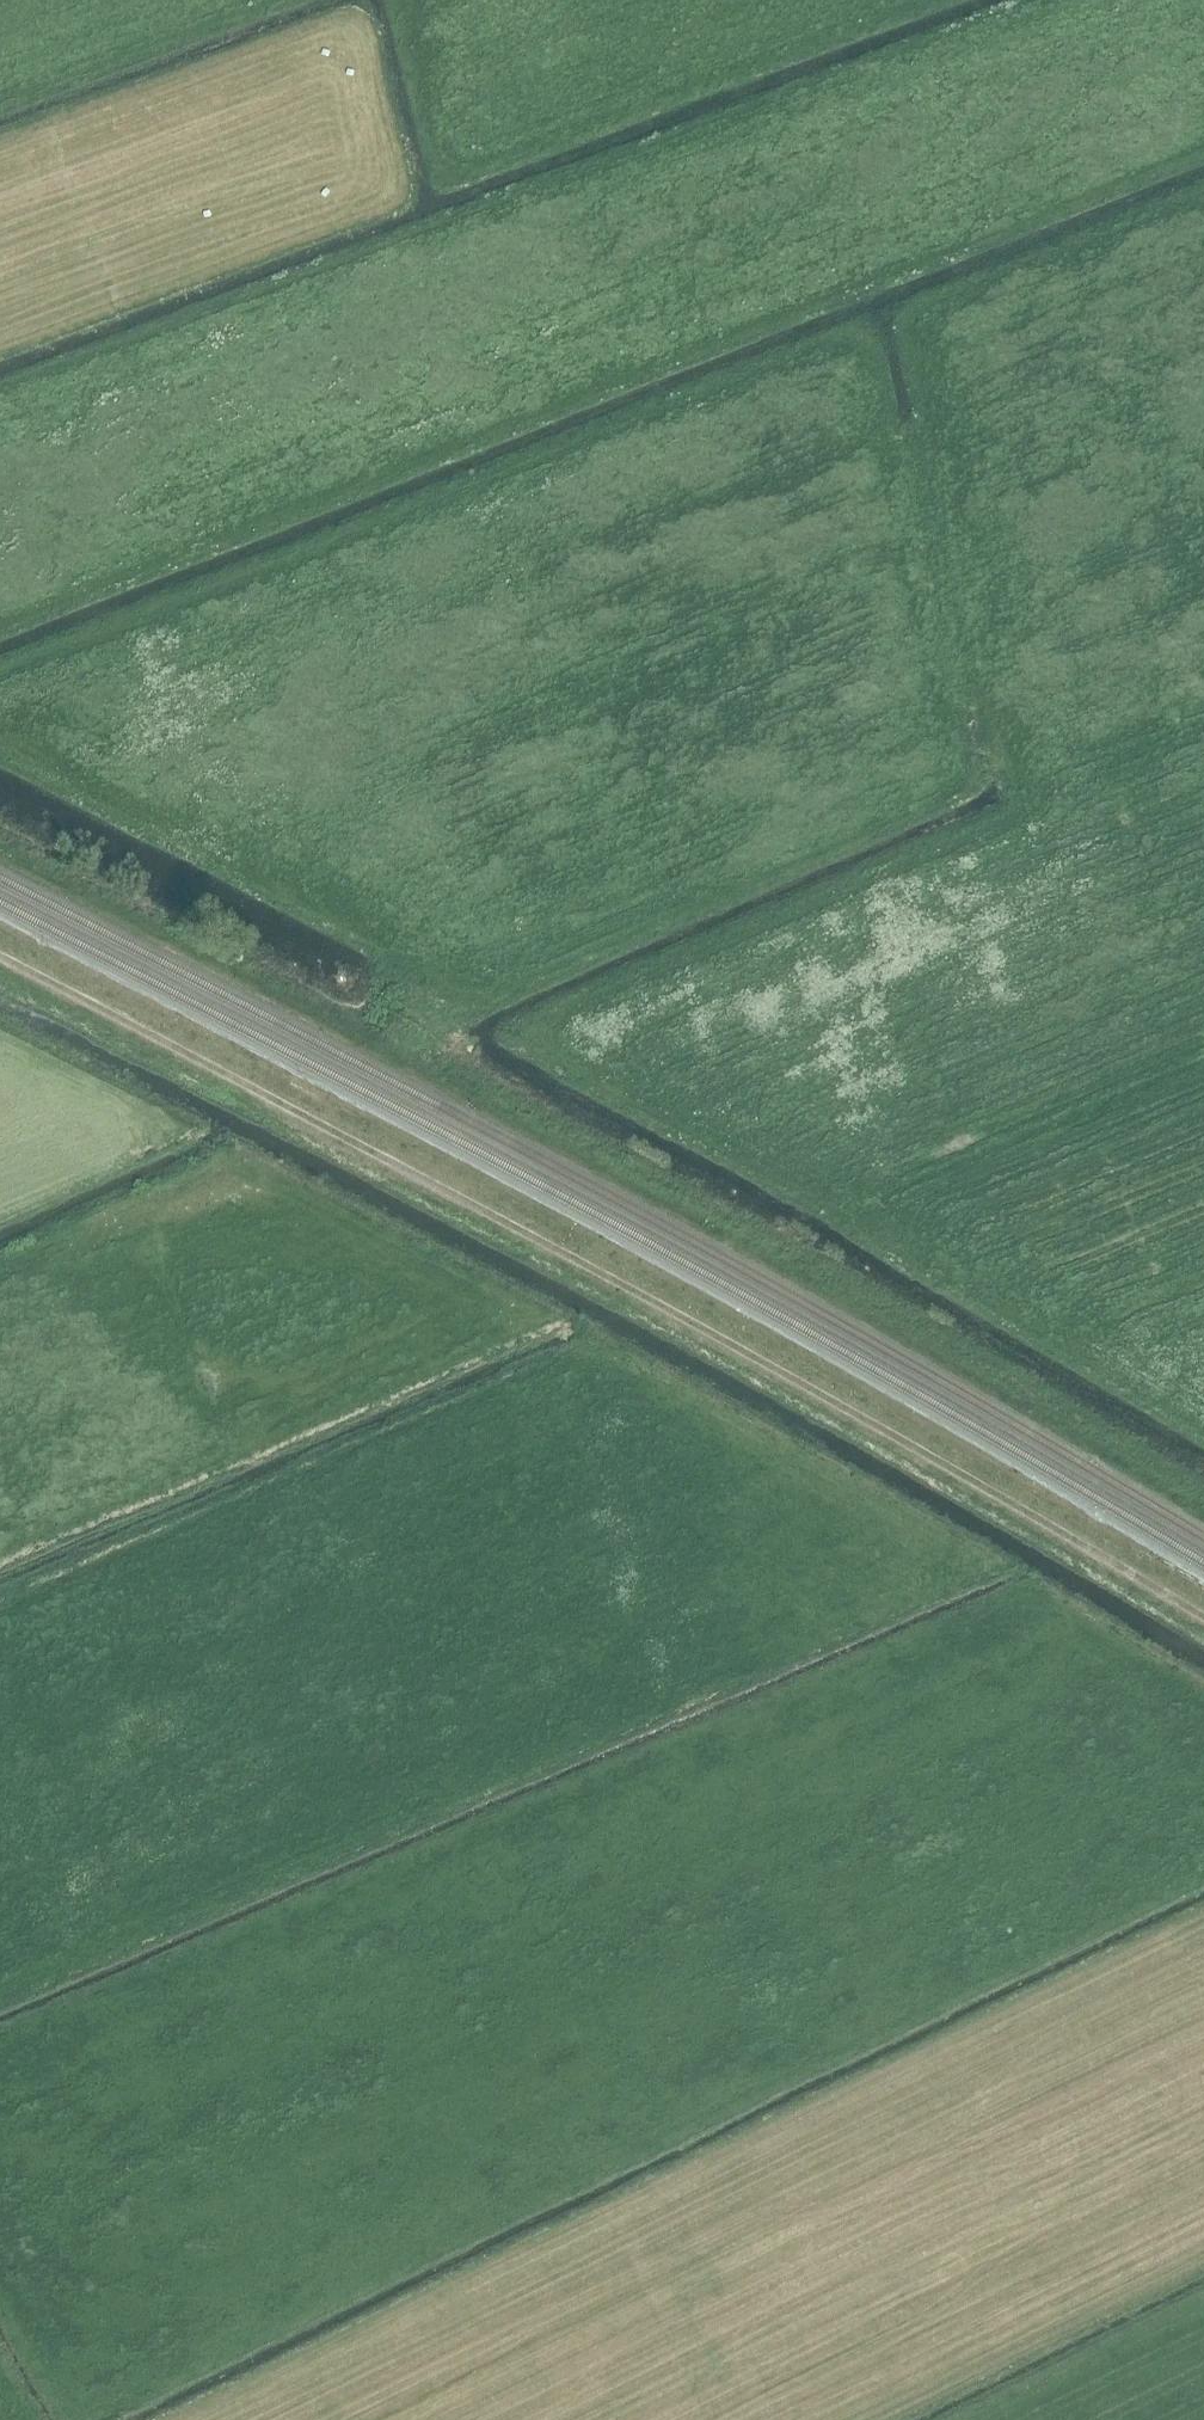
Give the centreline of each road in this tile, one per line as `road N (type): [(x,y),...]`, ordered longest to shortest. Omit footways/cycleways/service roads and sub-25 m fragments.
road 1 (track): [(1203,1619),(813,1389),(0,957)]

